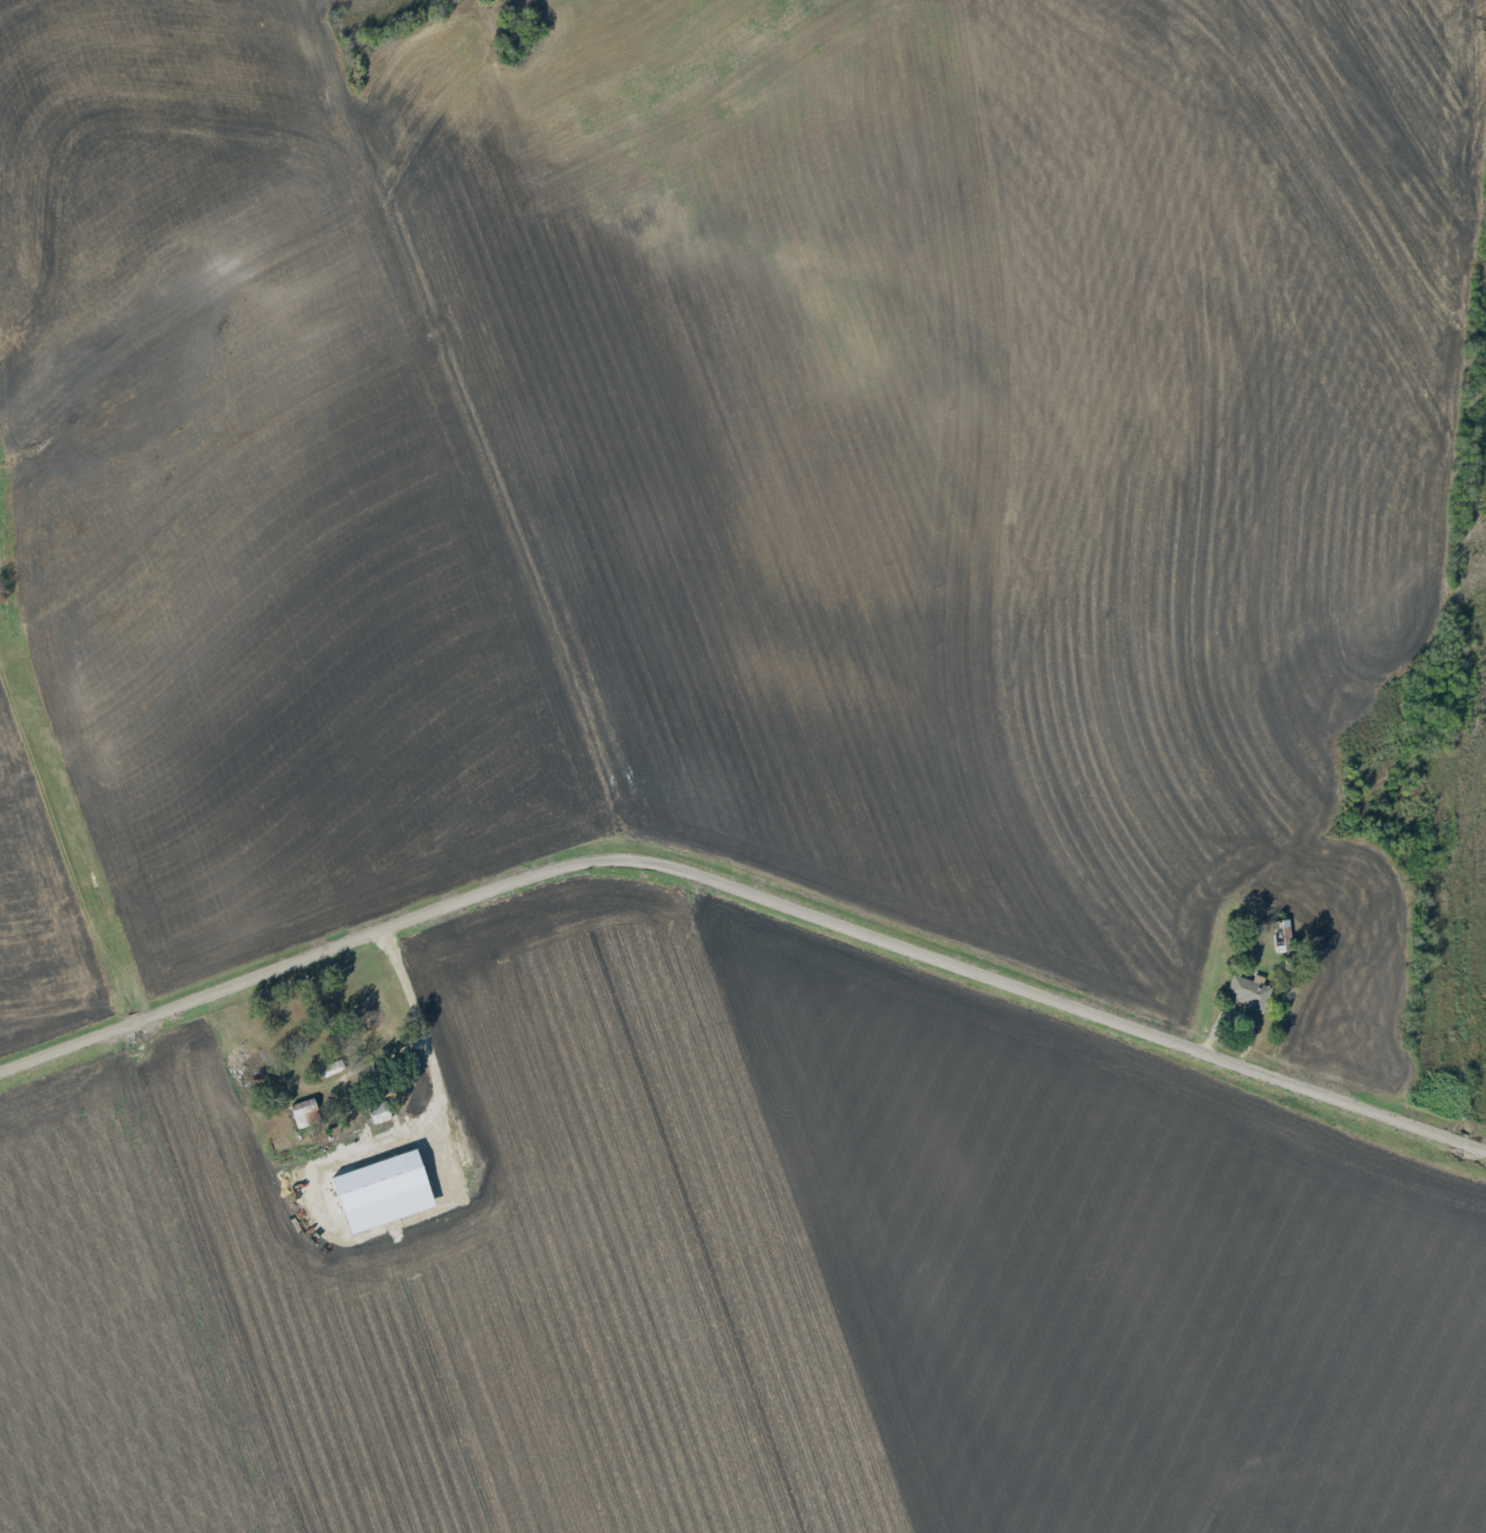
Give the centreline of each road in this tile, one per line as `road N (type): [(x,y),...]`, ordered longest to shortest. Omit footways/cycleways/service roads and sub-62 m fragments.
road 1 (tertiary): [(1485,1151),(686,872),(625,861),(545,872),(0,1074)]

